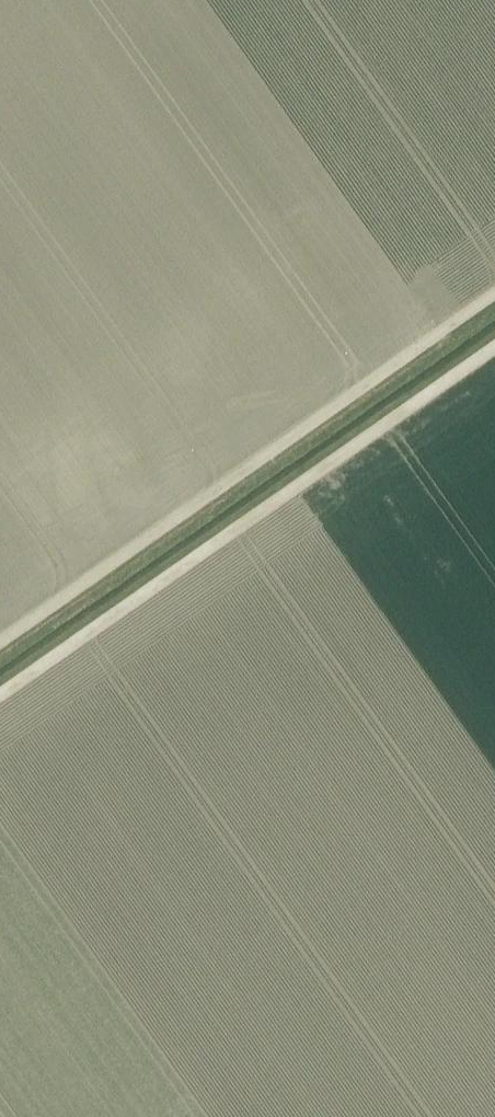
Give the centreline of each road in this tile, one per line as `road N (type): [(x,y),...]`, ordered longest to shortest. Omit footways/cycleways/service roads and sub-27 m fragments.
road 1 (track): [(0,641),(494,292)]
road 2 (track): [(494,346),(0,694)]

